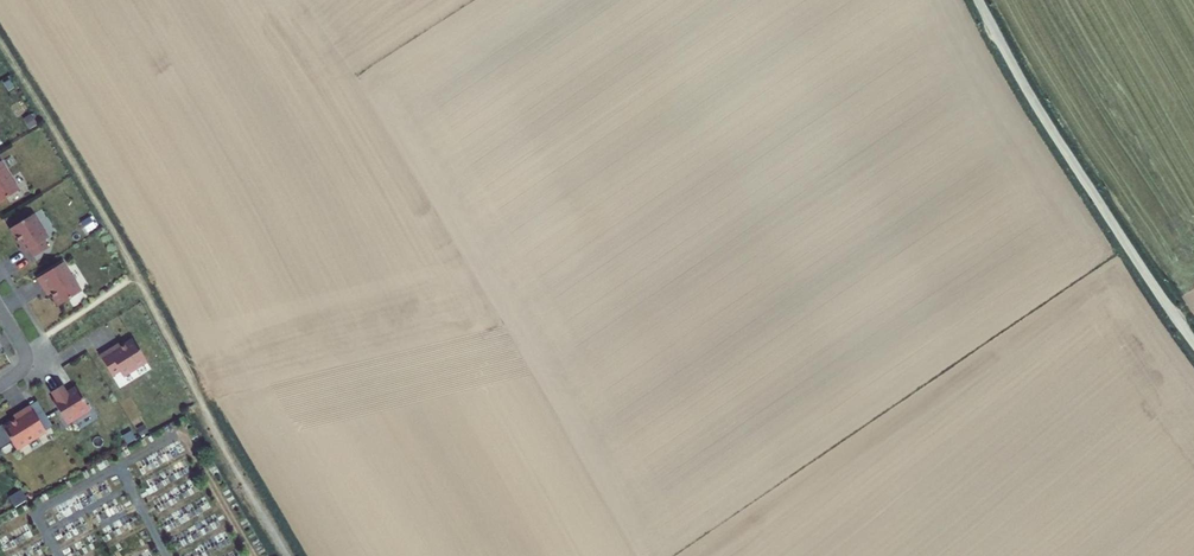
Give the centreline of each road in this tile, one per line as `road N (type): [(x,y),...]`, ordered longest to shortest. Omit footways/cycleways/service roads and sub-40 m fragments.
road 1 (track): [(0,42),(286,555)]
road 2 (unclassified): [(977,0),(1035,105),(1193,342)]

